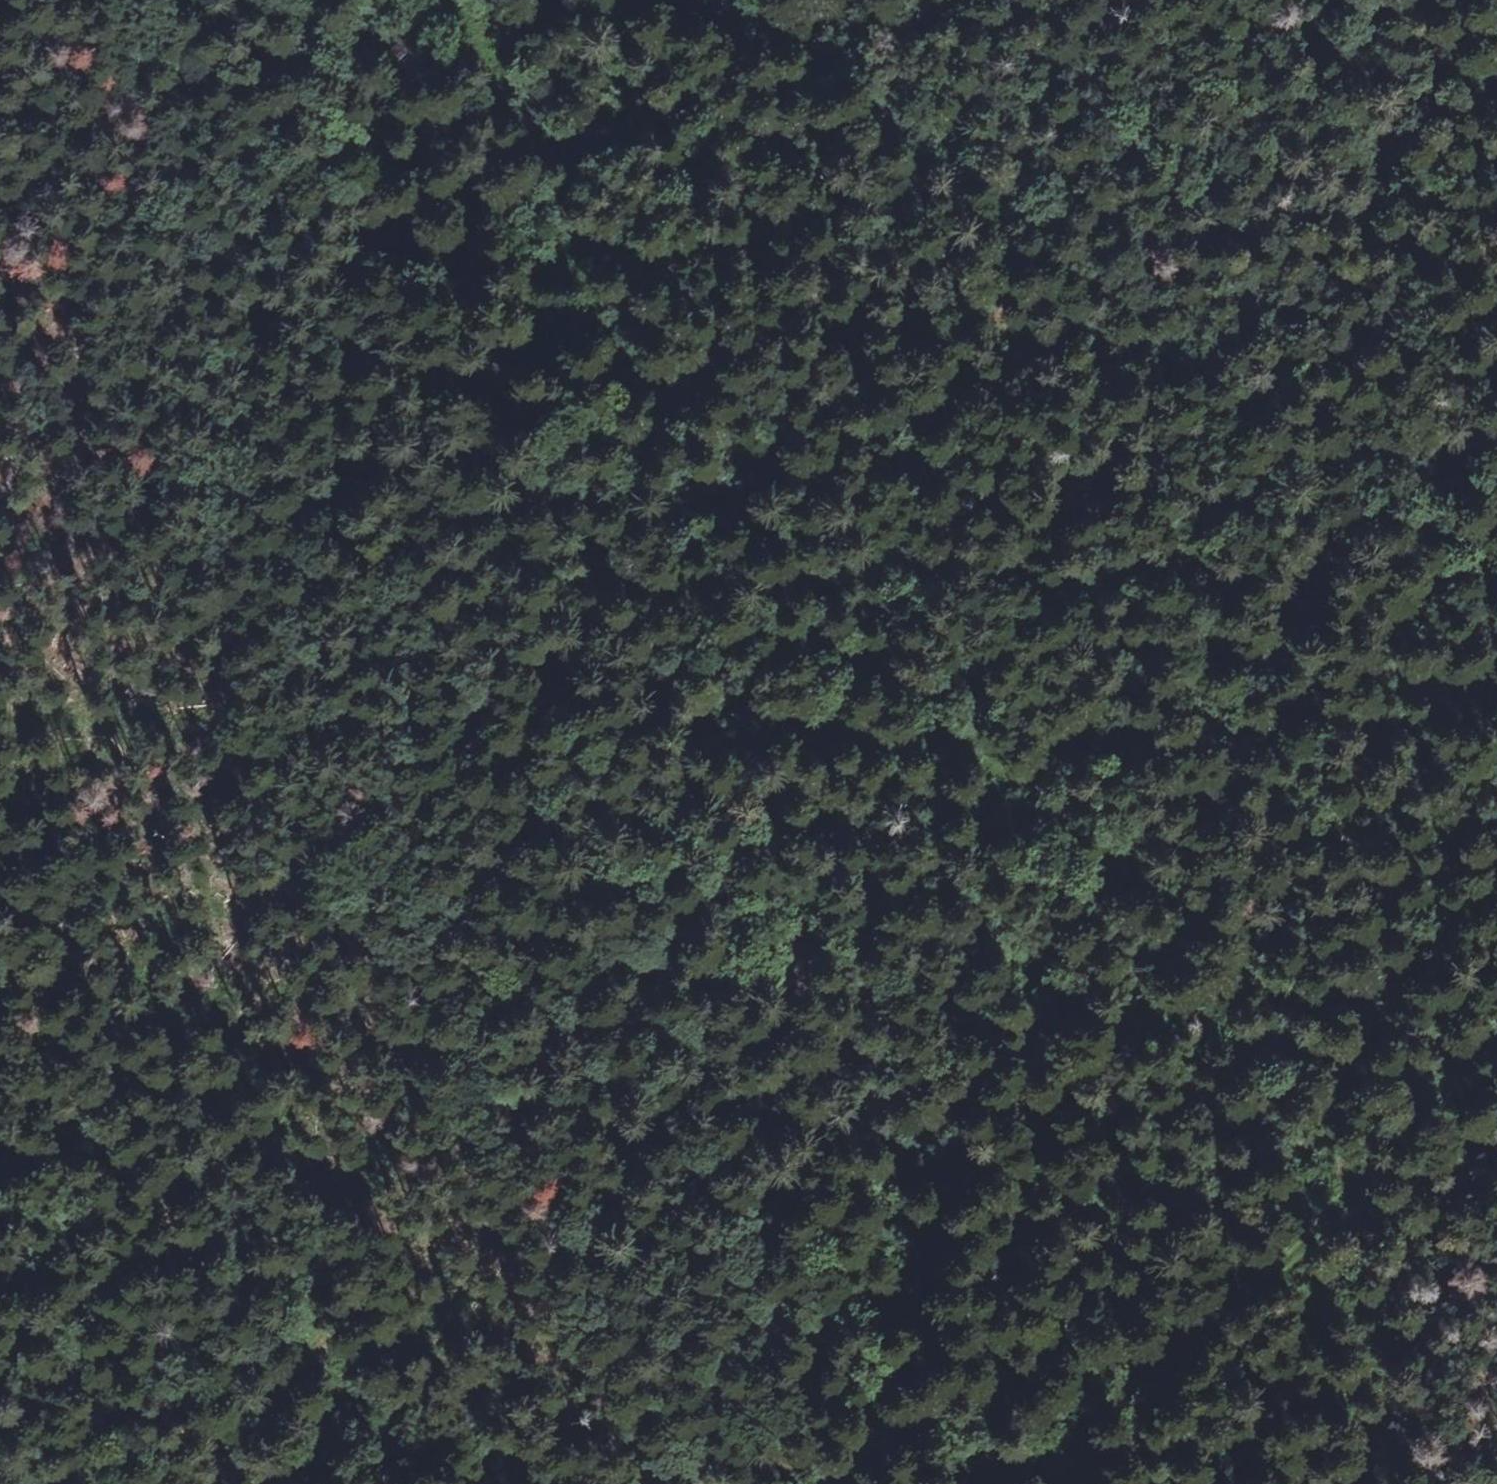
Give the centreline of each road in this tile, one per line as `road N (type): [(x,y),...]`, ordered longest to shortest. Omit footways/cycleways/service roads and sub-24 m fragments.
road 1 (track): [(981,1483),(1037,1457),(1171,1358),(1319,1222),(1496,1032)]
road 2 (track): [(569,1425),(745,1458),(798,1483)]

